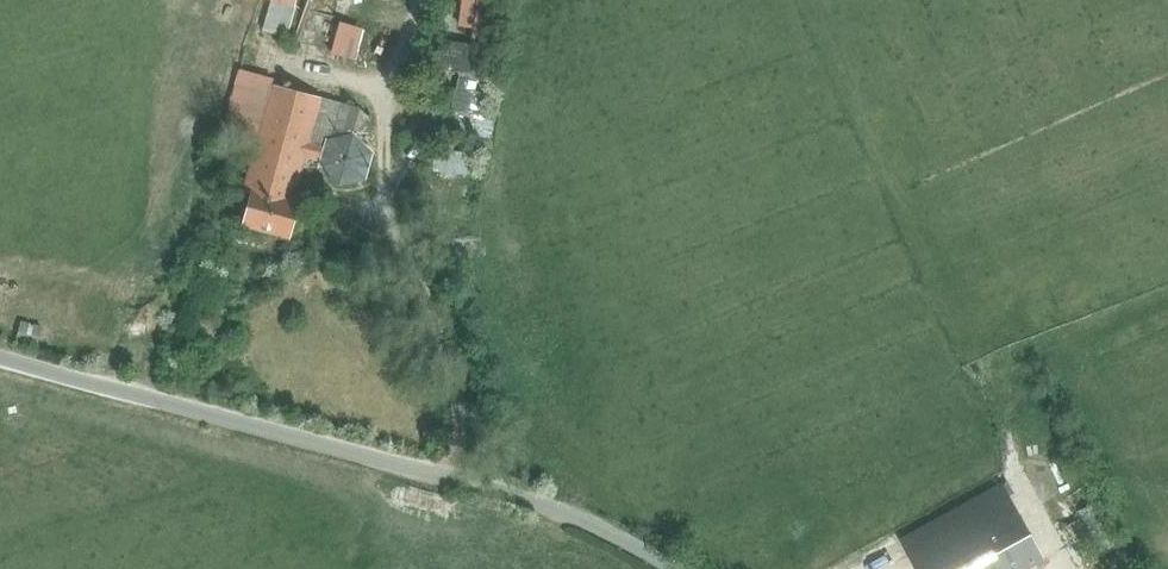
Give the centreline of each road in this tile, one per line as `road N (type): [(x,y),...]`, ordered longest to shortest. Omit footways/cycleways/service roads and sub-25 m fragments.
road 1 (residential): [(0,358),(510,489),(597,524),(672,568)]

